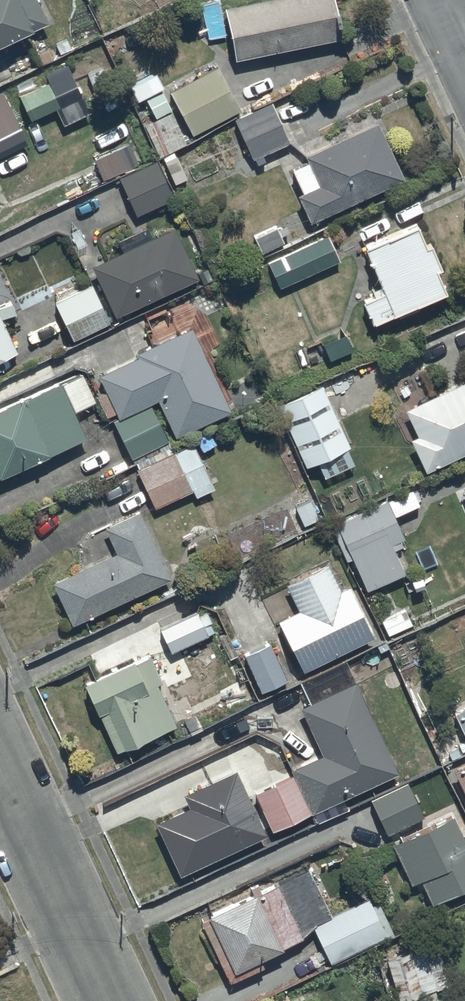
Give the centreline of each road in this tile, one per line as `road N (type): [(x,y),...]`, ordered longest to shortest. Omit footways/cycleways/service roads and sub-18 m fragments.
road 1 (residential): [(112,1000),(0,763)]

